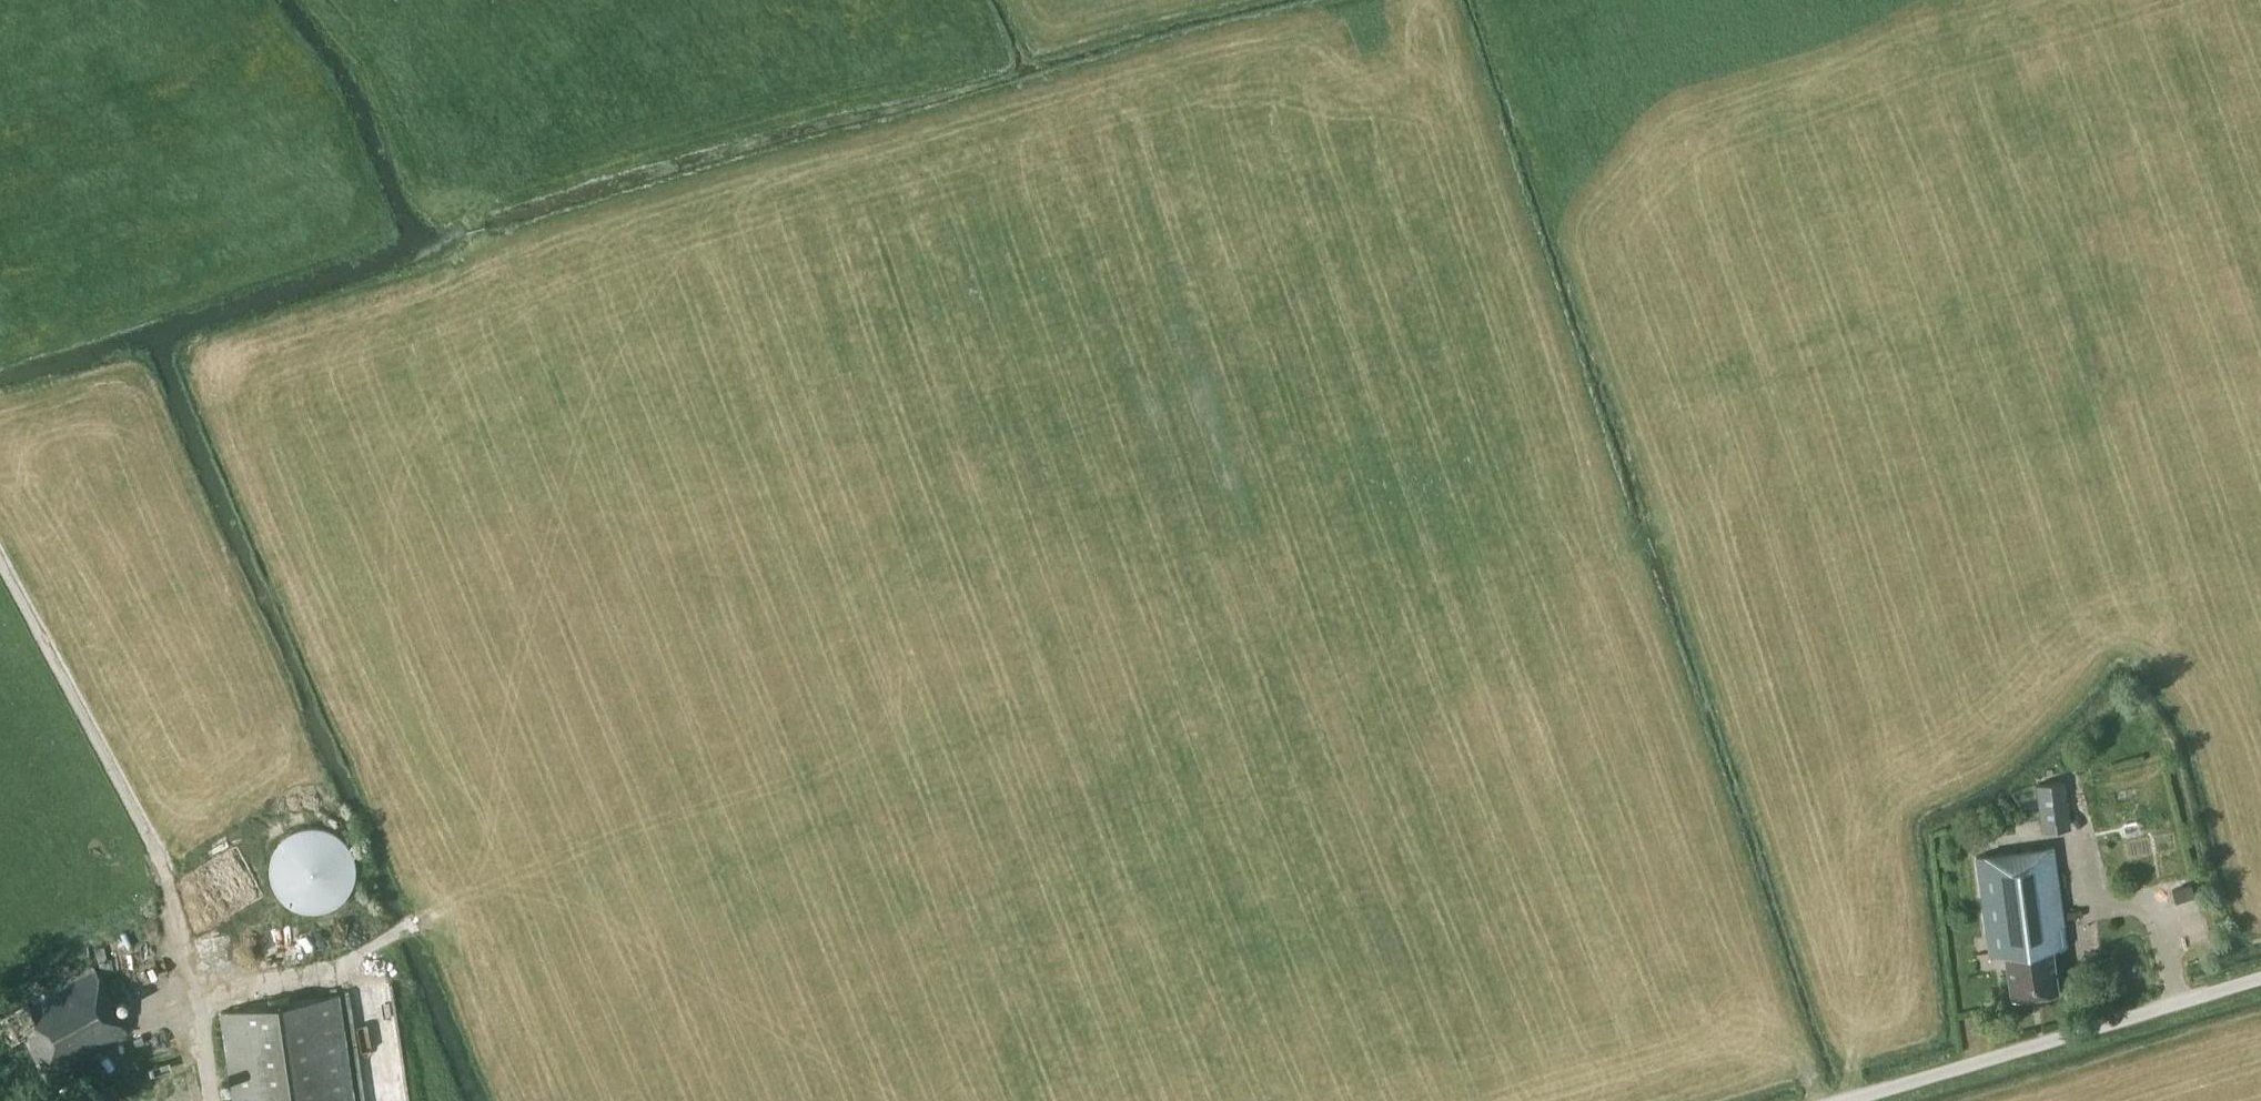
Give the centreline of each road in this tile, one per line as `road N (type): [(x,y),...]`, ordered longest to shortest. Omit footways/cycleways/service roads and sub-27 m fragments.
road 1 (unclassified): [(1843,1100),(2260,977)]

